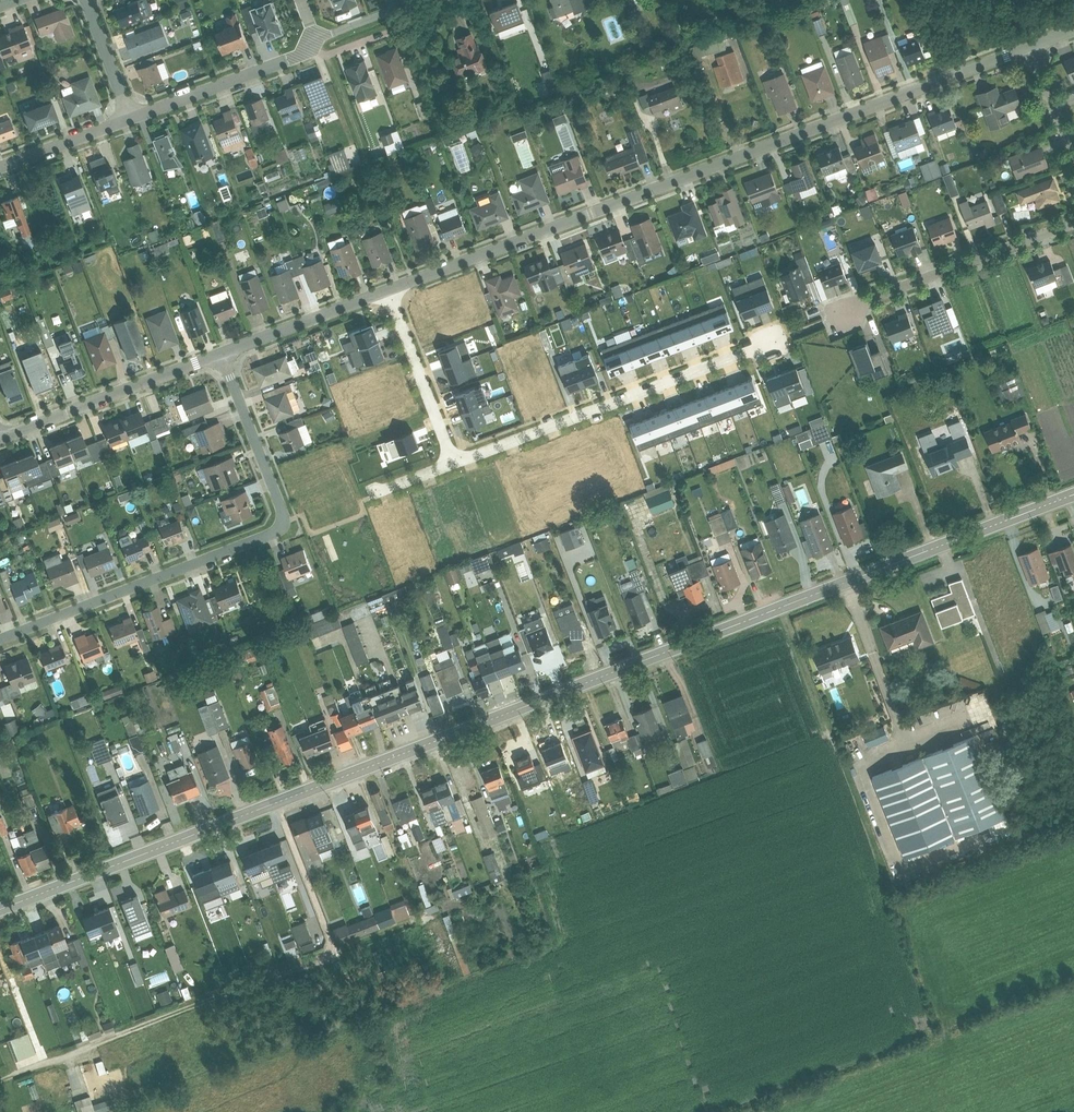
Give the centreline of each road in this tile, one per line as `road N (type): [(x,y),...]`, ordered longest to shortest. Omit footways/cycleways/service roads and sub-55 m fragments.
road 1 (secondary): [(1073,495),(0,910)]
road 2 (residential): [(1030,47),(388,290)]
road 3 (residential): [(221,353),(290,530),(0,643)]
road 4 (residential): [(768,338),(454,459)]
road 5 (residential): [(1073,227),(834,317)]
road 6 (residential): [(221,353),(0,438)]
road 7 (residential): [(129,119),(287,61),(316,40)]
road 8 (residential): [(388,290),(454,459)]
road 9 (residential): [(388,290),(221,353)]
road 10 (residential): [(0,167),(129,119)]
road 11 (residential): [(85,0),(129,119)]
road 12 (residential): [(1030,47),(1073,164)]

